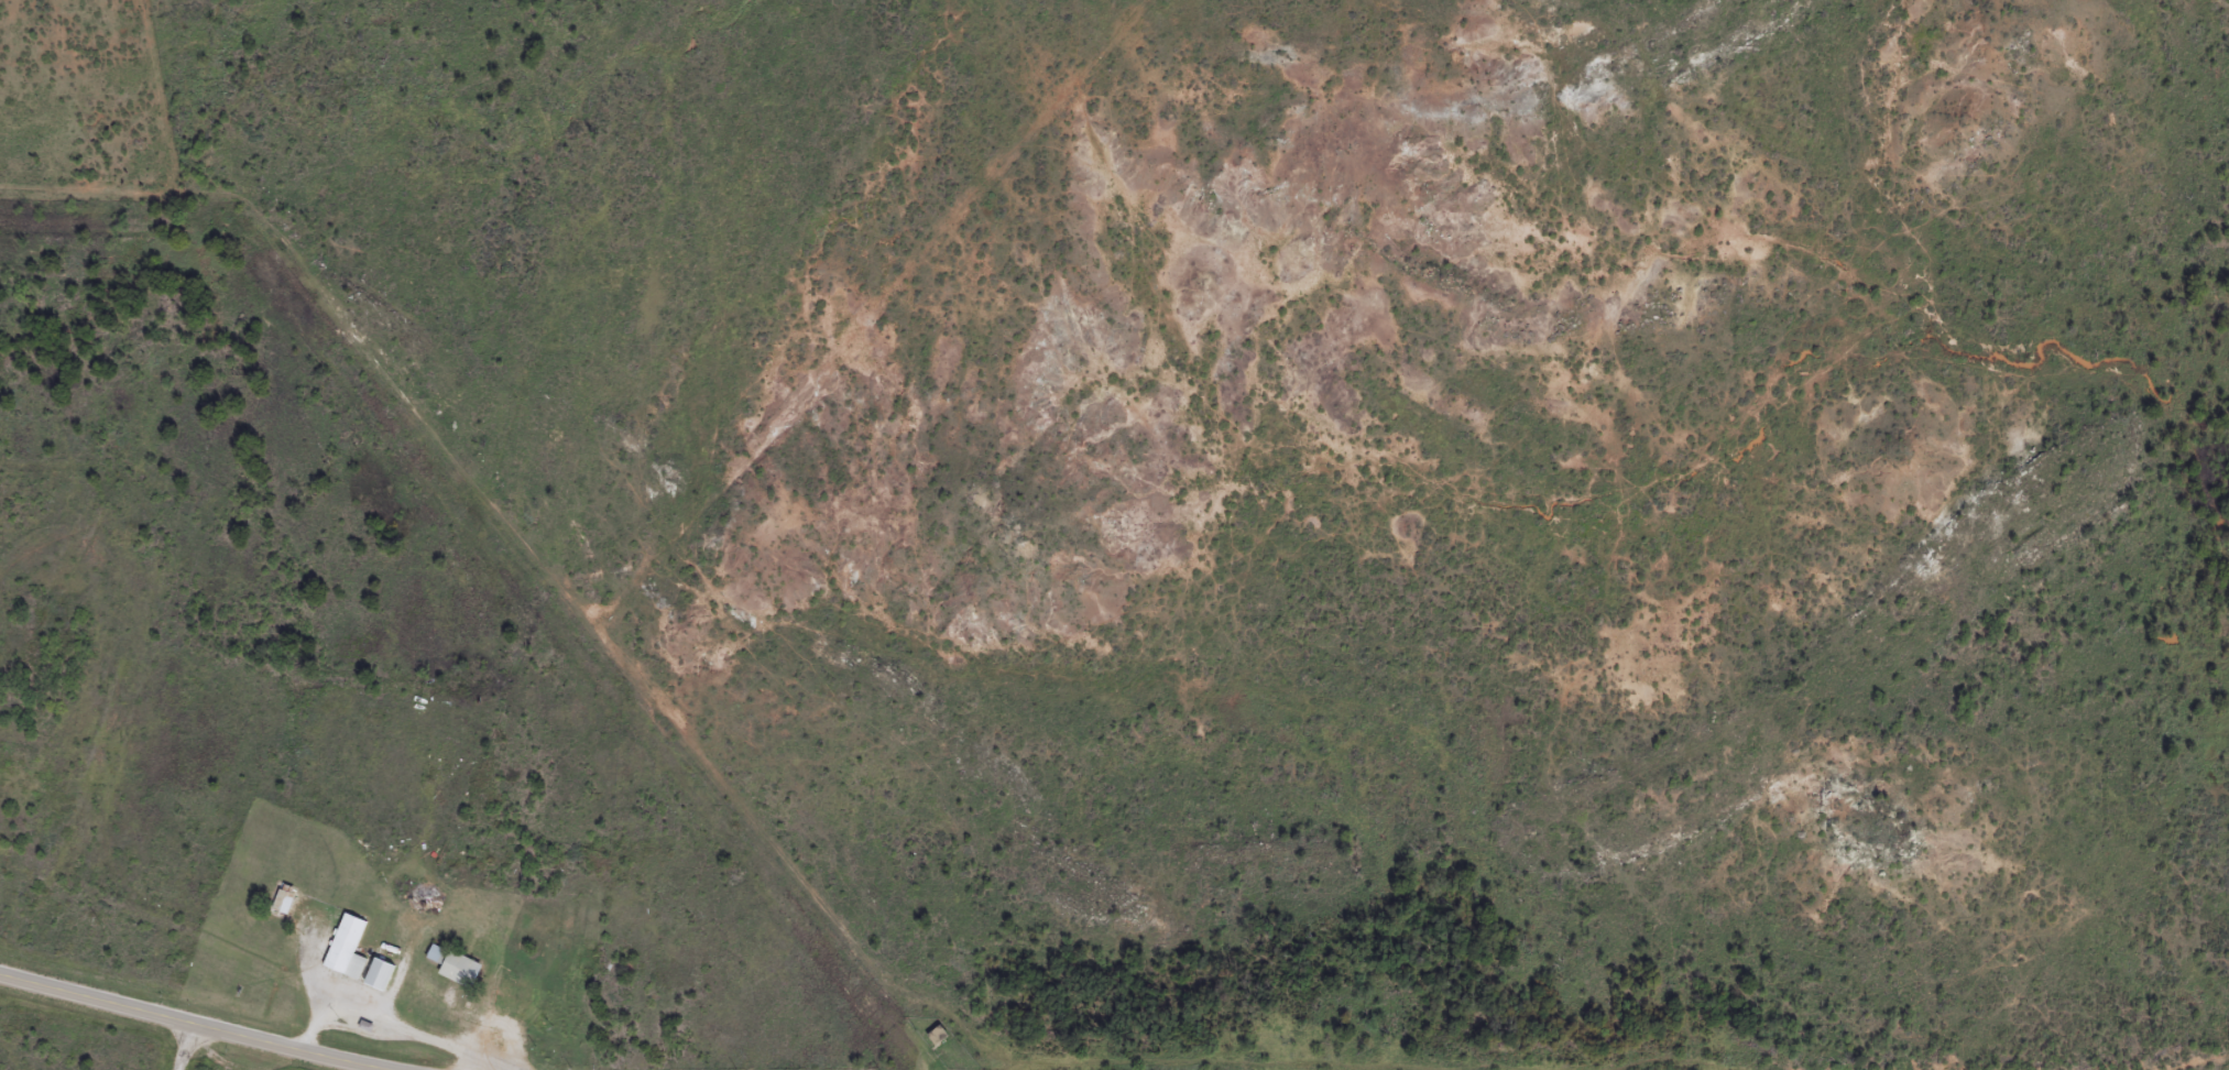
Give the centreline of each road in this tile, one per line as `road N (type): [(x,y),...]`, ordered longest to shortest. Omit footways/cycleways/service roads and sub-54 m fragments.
road 1 (residential): [(0,244),(228,250),(261,266),(385,425),(879,996),(902,1069)]
road 2 (tertiary): [(403,1069),(0,974)]
road 3 (residential): [(303,1049),(297,1011),(269,978),(20,871),(0,848)]

